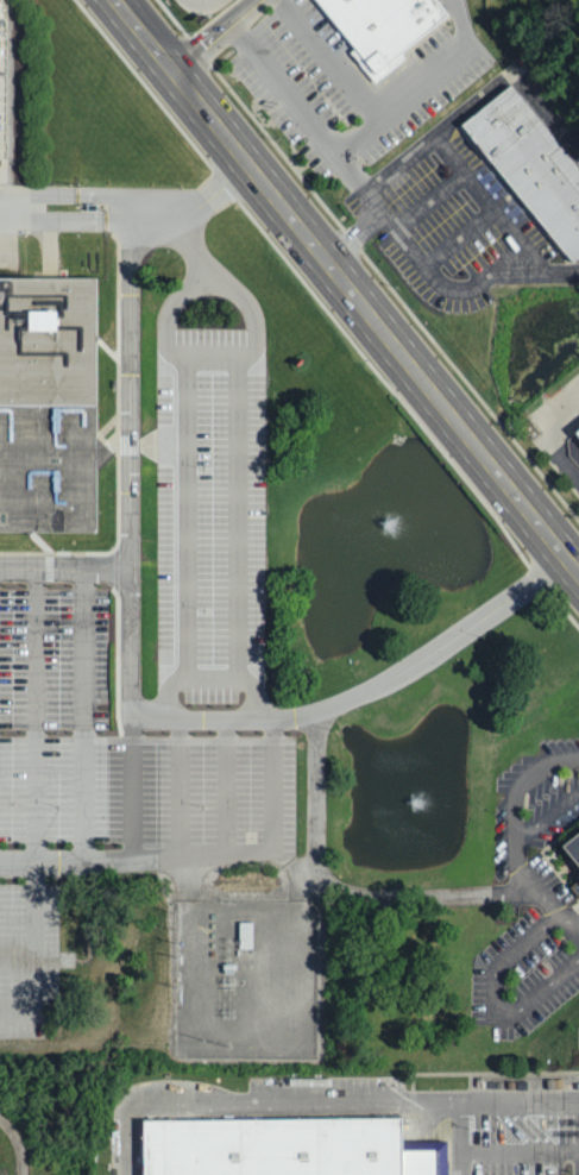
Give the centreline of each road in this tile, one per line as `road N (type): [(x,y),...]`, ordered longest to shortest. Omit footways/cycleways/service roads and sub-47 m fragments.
road 1 (primary): [(578,572),(116,0)]

